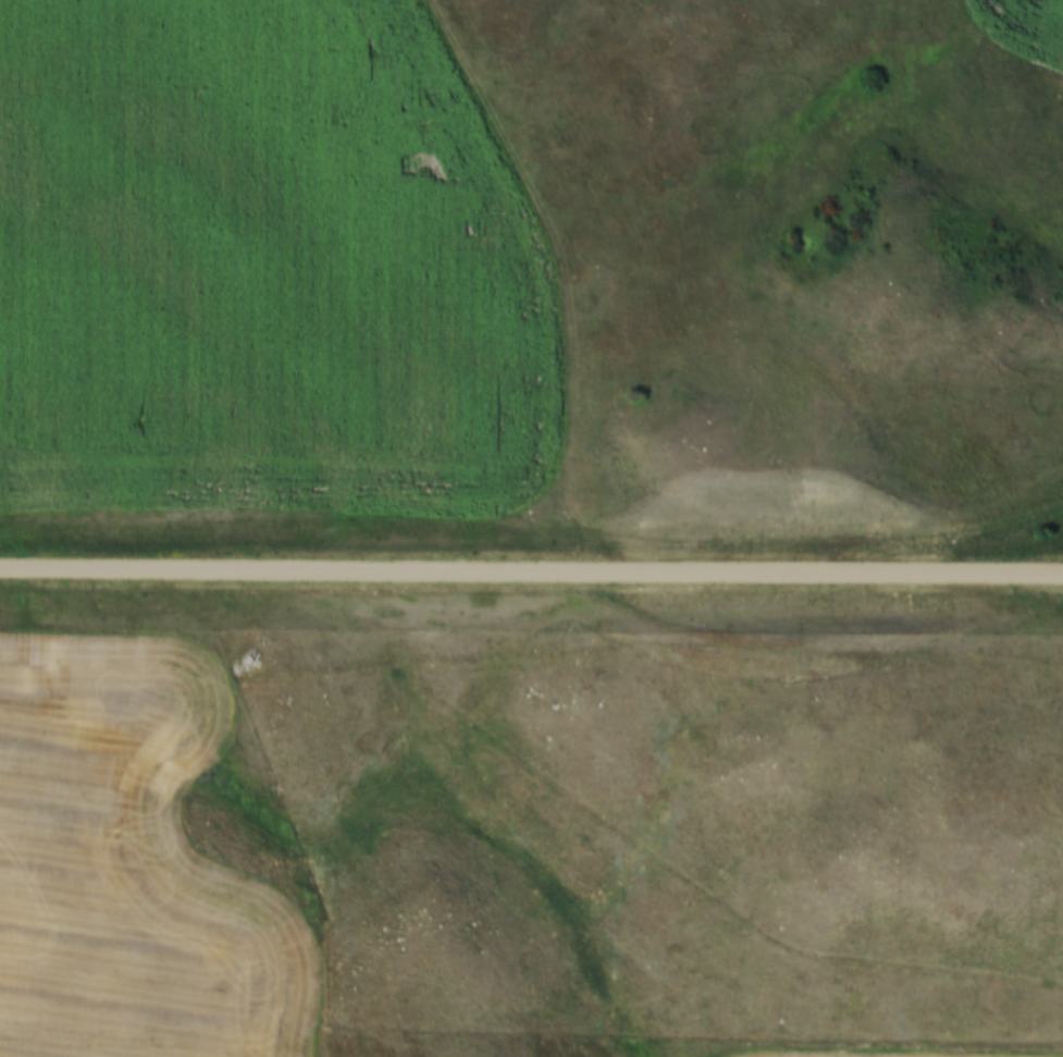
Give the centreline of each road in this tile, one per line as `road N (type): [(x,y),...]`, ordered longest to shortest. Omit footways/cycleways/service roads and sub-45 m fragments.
road 1 (residential): [(1062,568),(749,580),(397,566),(0,565)]
road 2 (track): [(1062,509),(936,552),(922,575)]

